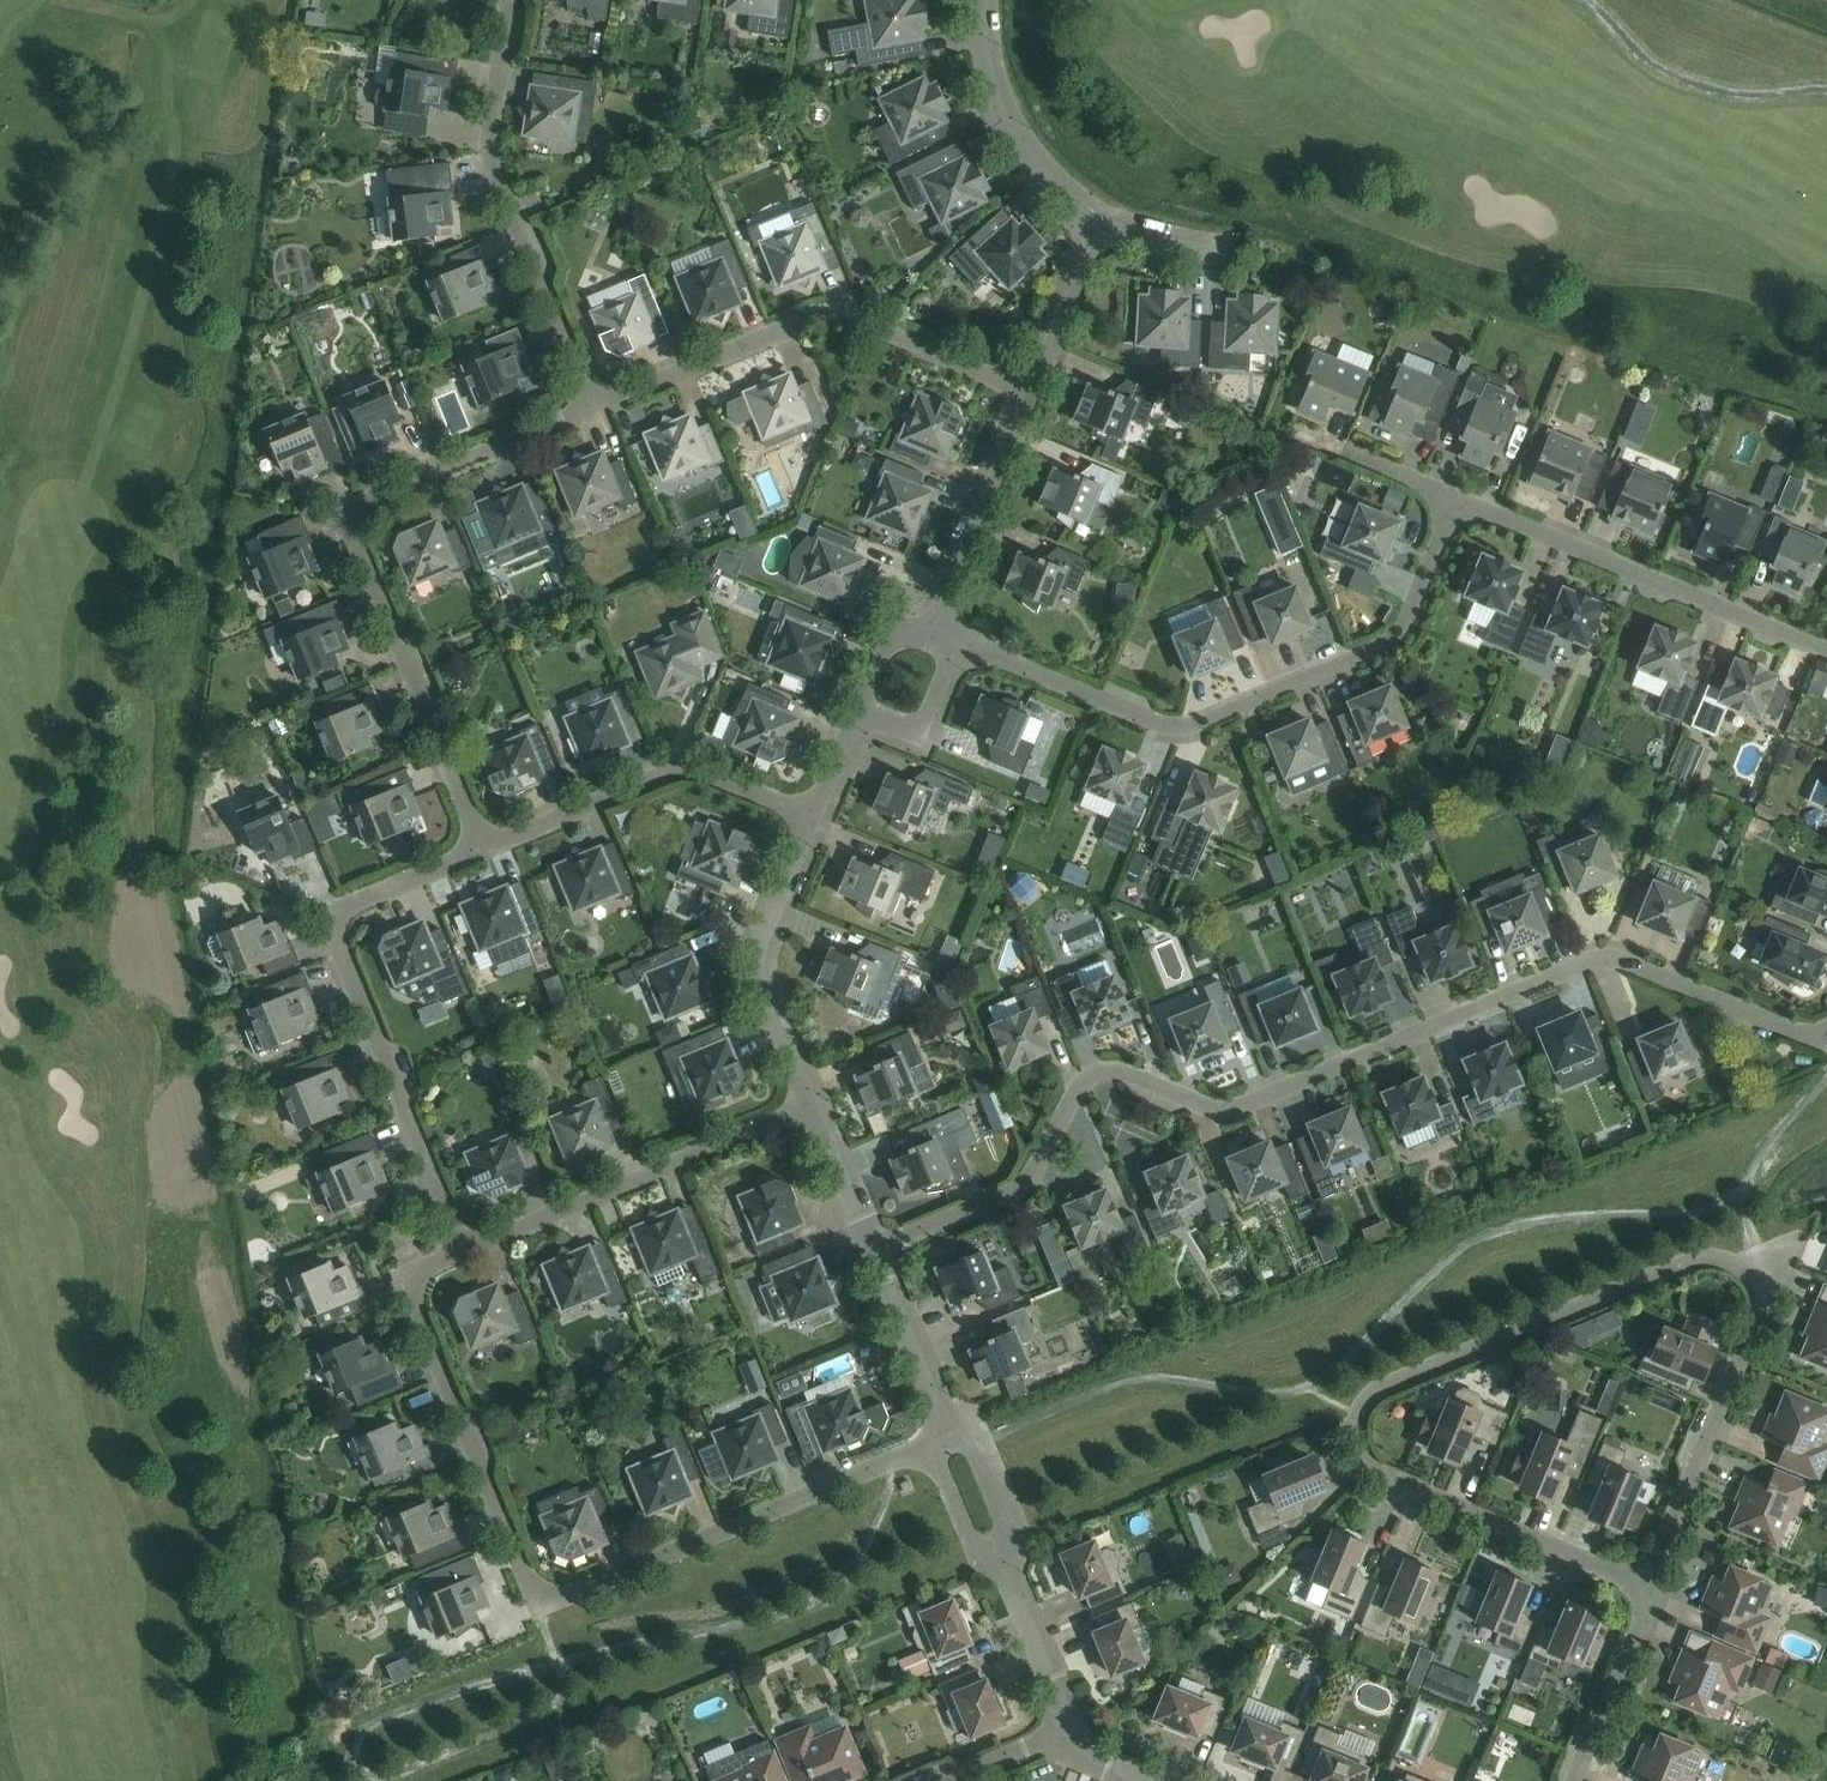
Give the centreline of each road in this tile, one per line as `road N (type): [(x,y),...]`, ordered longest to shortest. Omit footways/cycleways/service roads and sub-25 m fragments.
road 1 (residential): [(877,1254),(1034,1178),(1077,1082),(1114,1070),(1222,1113),(1596,957),(1756,1019),(1826,1025)]
road 2 (residential): [(1653,1589),(1359,1455),(1356,1412),(1376,1384),(1711,1249),(1756,1263),(1757,1316),(1687,1490)]
road 3 (residential): [(944,1426),(533,1597),(401,1288),(456,1253)]
road 4 (residential): [(477,845),(339,510),(593,407)]
road 5 (residential): [(1464,497),(1408,635),(1184,728),(963,631)]
road 6 (residential): [(456,1253),(324,915),(477,845)]
road 7 (residential): [(593,407),(827,312),(1027,393)]
road 8 (residential): [(593,407),(481,151),(504,0)]
road 9 (residential): [(1826,651),(1464,497)]
road 10 (residential): [(456,1253),(808,1118)]
road 11 (residential): [(477,845),(682,768),(817,824)]
road 12 (residential): [(944,1426),(1063,1727)]
road 13 (residential): [(817,824),(755,952),(808,1118)]
road 14 (residential): [(1096,218),(1059,188),(1006,116),(979,42),(976,0)]
road 15 (residential): [(1027,393),(929,616)]
road 16 (residential): [(1573,1780),(1653,1589)]
road 17 (residential): [(1096,218),(1027,393)]
road 18 (residential): [(877,1254),(944,1426)]
road 19 (residential): [(860,716),(917,739),(963,631)]
road 20 (residential): [(808,1118),(877,1254)]
road 21 (residential): [(1230,252),(1096,218)]
road 22 (residential): [(936,1780),(1063,1727)]
road 23 (residential): [(929,616),(895,630),(860,716)]
road 24 (residential): [(1464,497),(1353,448)]

